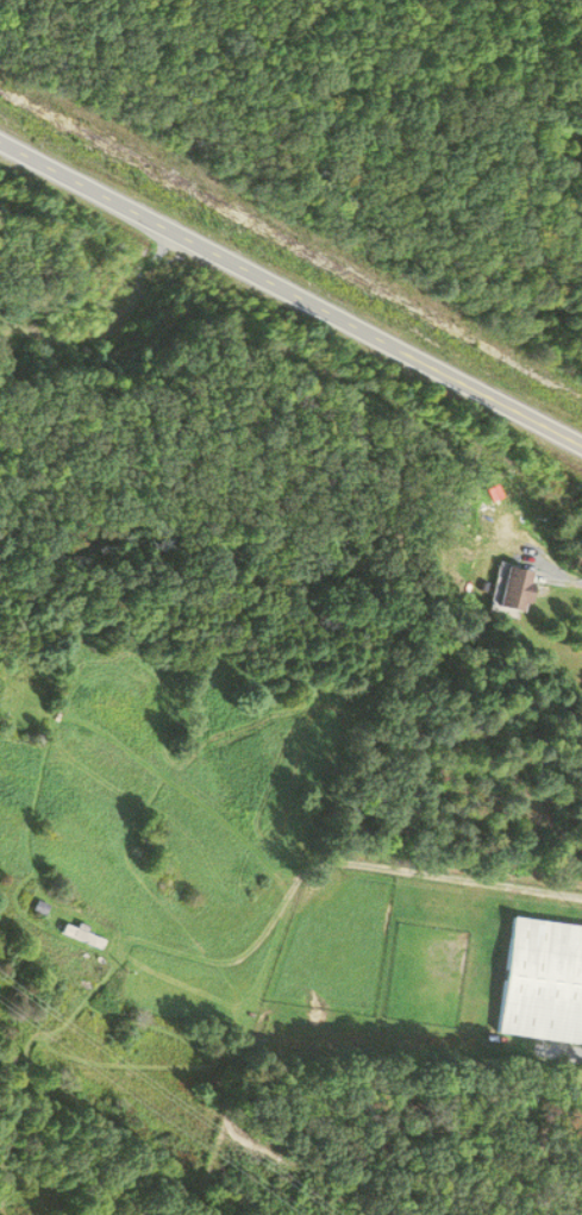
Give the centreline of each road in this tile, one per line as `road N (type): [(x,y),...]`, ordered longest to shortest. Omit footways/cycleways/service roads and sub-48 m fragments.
road 1 (tertiary): [(581,445),(0,140)]

